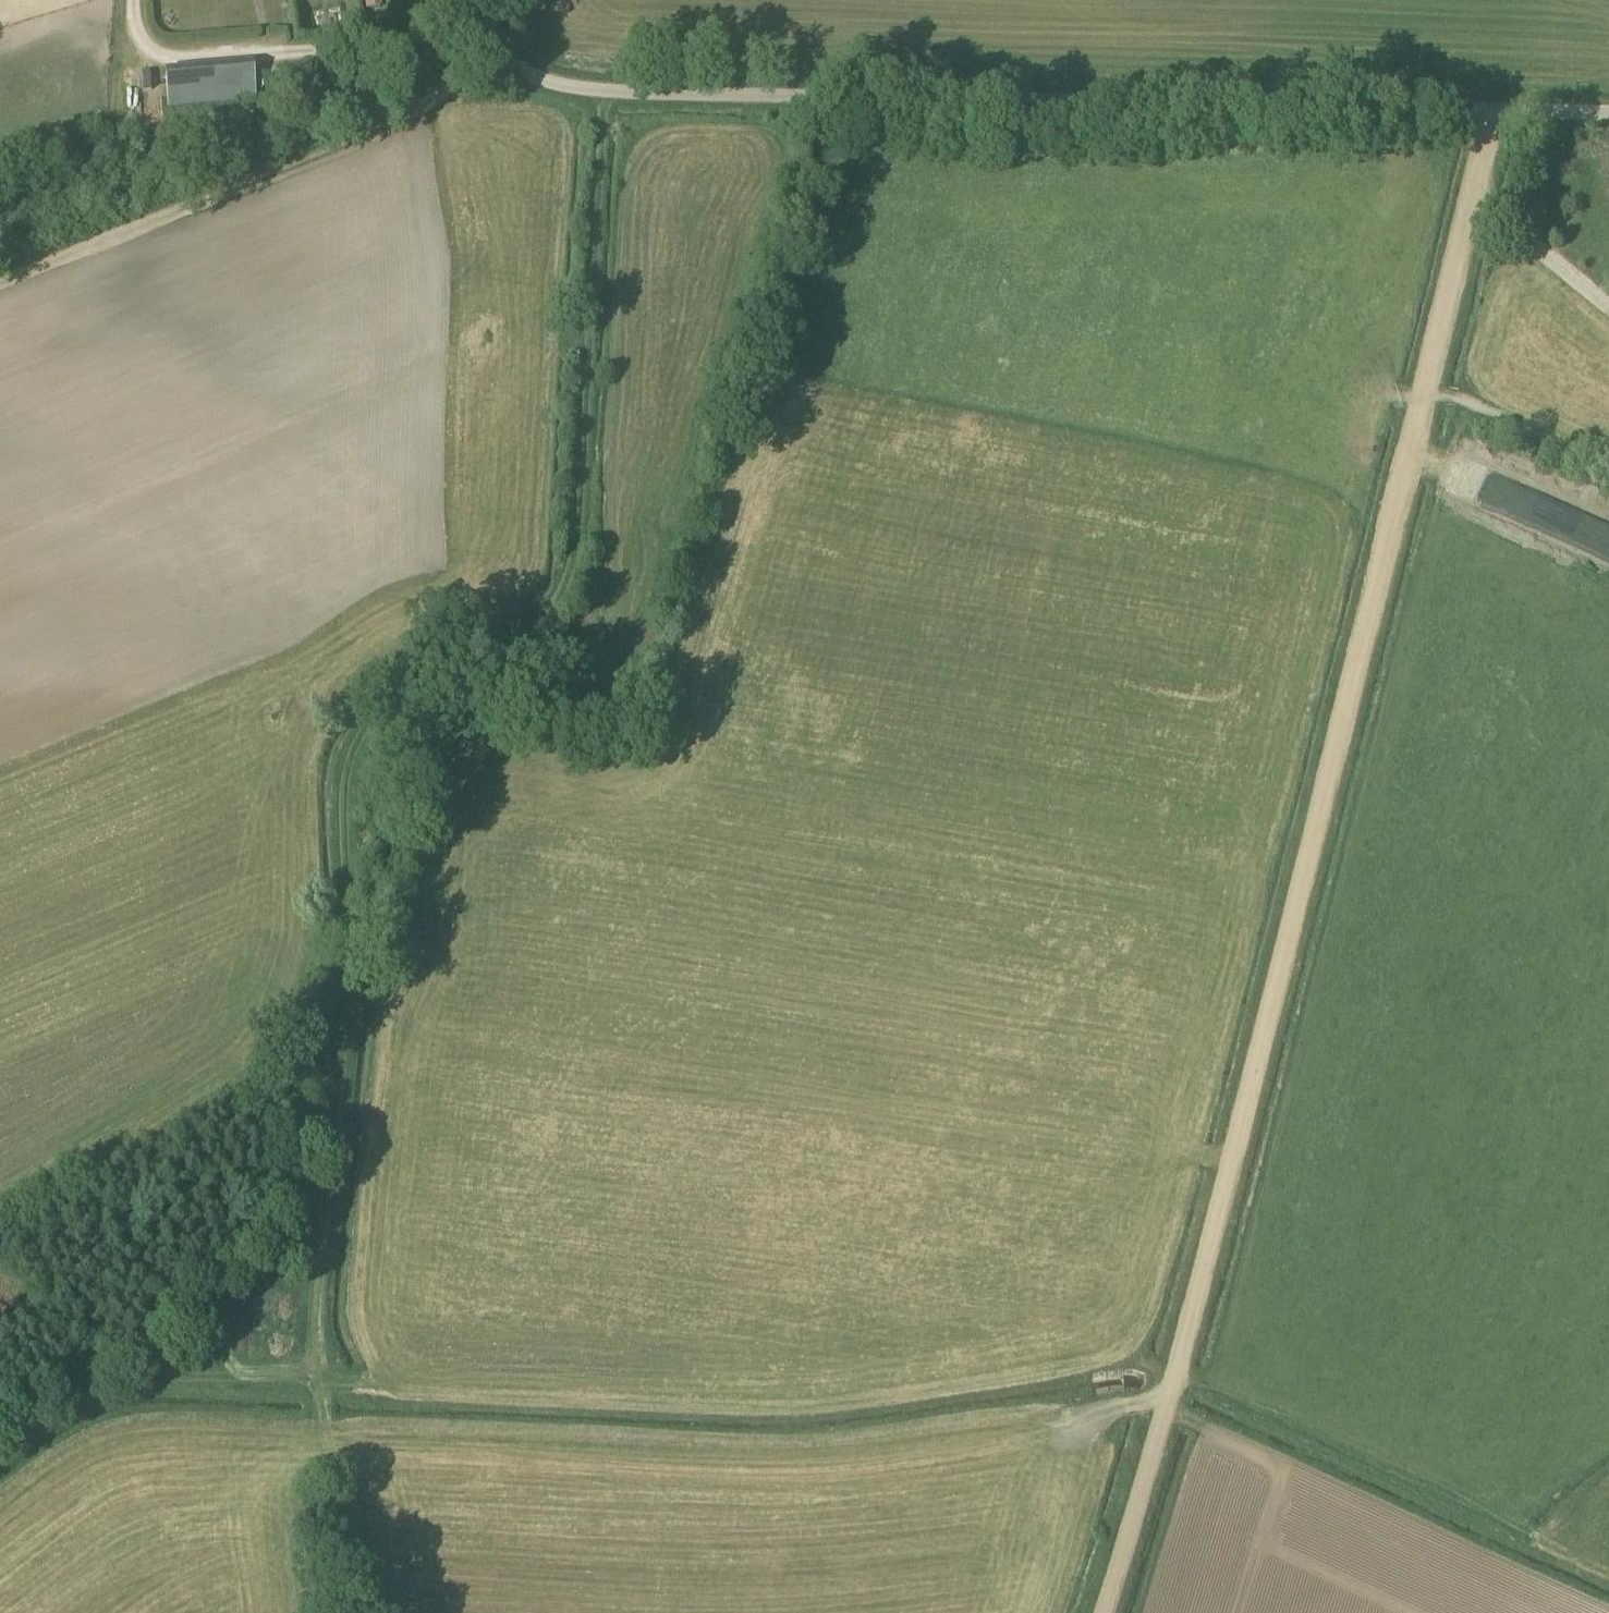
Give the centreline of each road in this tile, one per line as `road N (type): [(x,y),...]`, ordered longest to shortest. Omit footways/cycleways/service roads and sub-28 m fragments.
road 1 (track): [(1104,1612),(1168,1397),(1491,111)]
road 2 (unclassified): [(483,0),(500,59),(566,87),(1608,114)]

